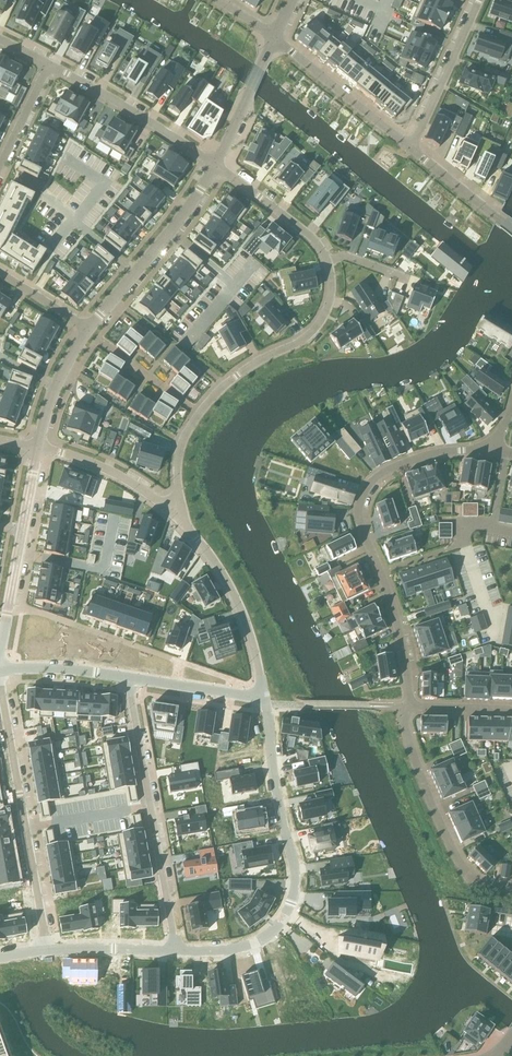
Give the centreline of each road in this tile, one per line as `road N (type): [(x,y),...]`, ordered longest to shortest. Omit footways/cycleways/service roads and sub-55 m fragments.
road 1 (residential): [(186,527),(177,477),(186,433),(237,374),(315,329),(332,288),(329,259),(307,231),(216,163)]
road 2 (residential): [(409,706),(398,631),(363,533),(360,498),(377,476),(418,458),(494,450)]
road 3 (residential): [(176,951),(247,946),(267,935),(291,903),(294,866),(266,701)]
road 4 (residential): [(0,674),(47,950)]
road 5 (residential): [(176,951),(128,678)]
road 6 (residential): [(409,706),(404,724),(418,771),(461,865),(479,883),(511,889)]
road 7 (residential): [(37,447),(0,665)]
road 8 (residential): [(216,163),(89,328)]
road 9 (residential): [(216,163),(47,63)]
road 10 (residential): [(266,701),(244,616),(186,527)]
road 11 (residential): [(409,149),(275,36)]
road 12 (residential): [(186,527),(131,482),(37,447)]
road 13 (residential): [(479,0),(409,149)]
road 14 (residential): [(275,36),(216,163)]
road 15 (residential): [(128,678),(266,701)]
road 16 (residential): [(89,328),(55,386),(37,447)]
road 17 (residential): [(511,230),(409,149)]
road 18 (residential): [(47,950),(176,951)]
road 19 (residential): [(0,670),(128,678)]

